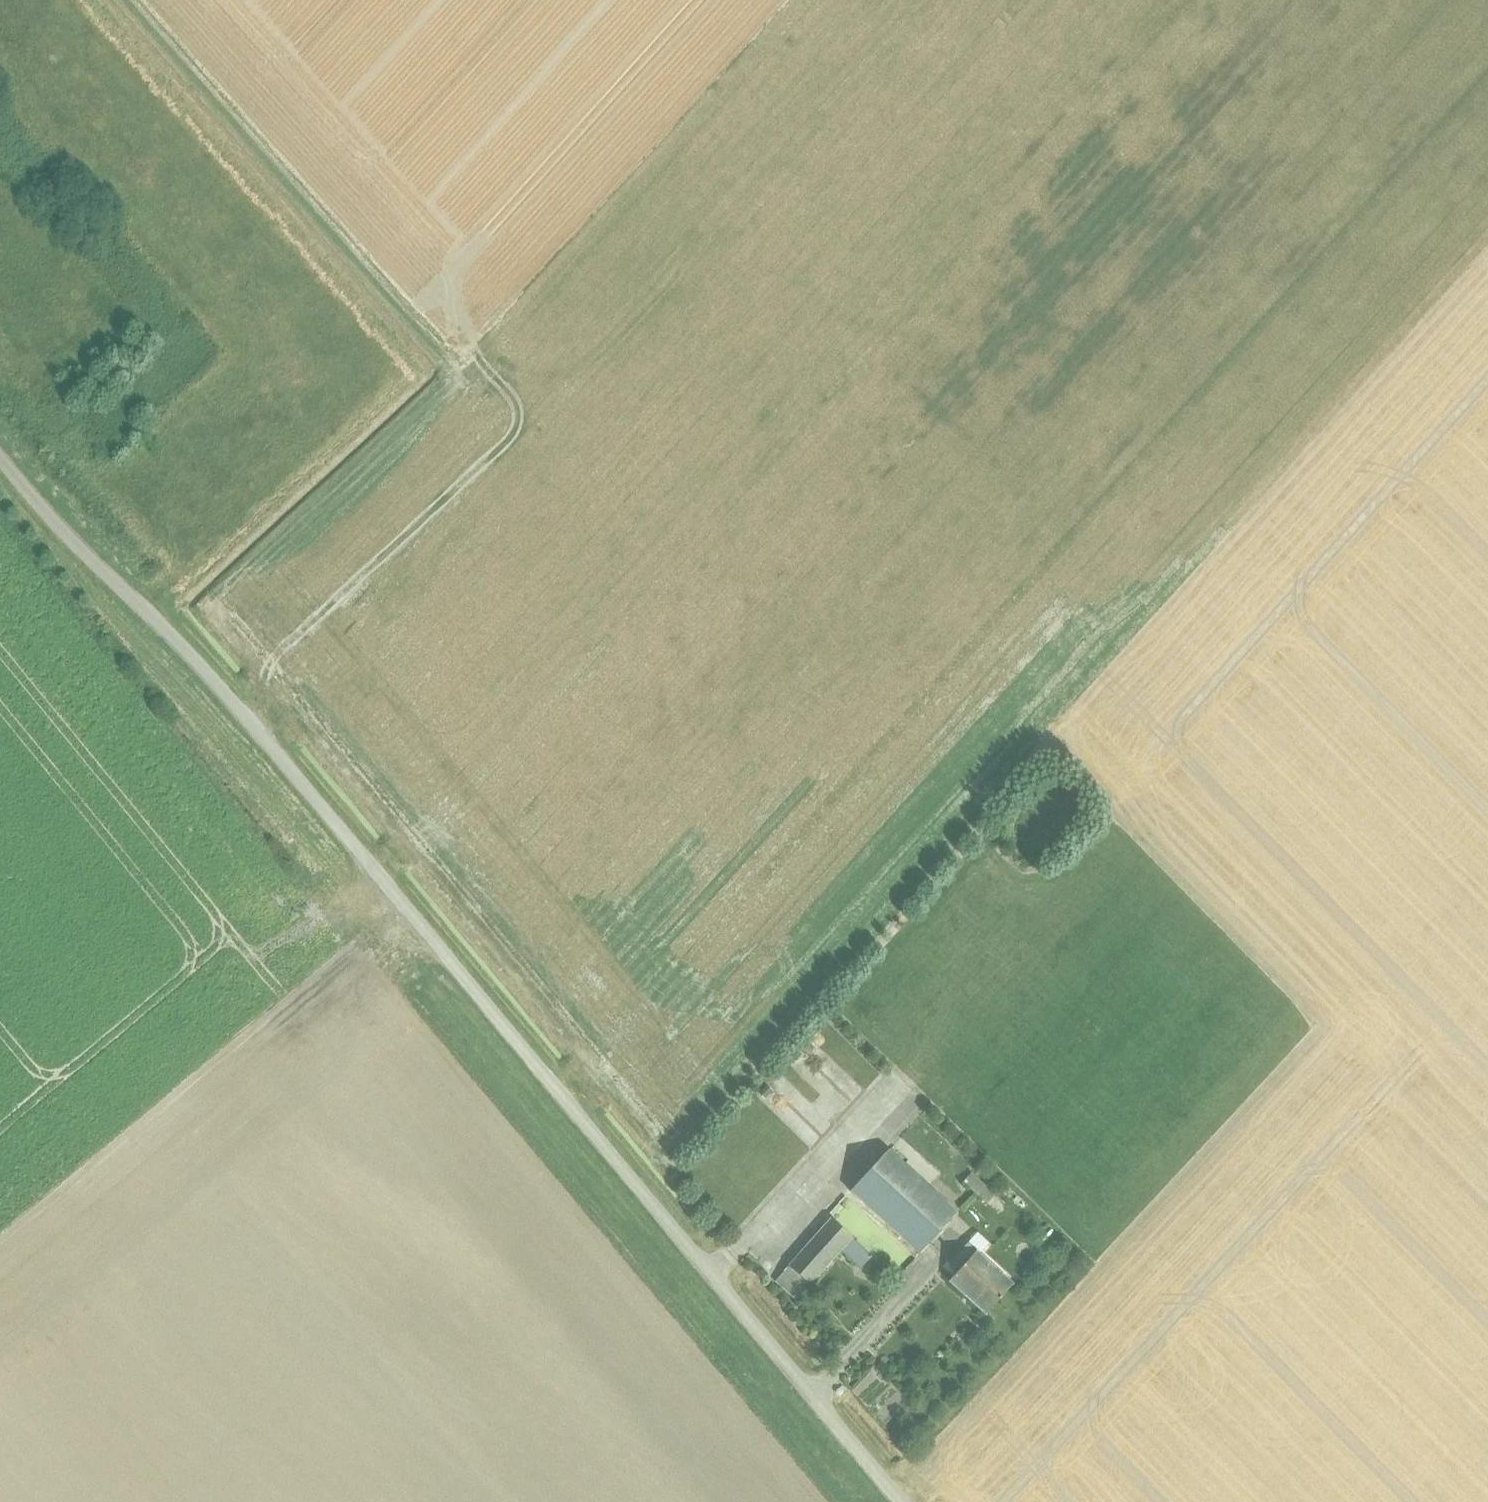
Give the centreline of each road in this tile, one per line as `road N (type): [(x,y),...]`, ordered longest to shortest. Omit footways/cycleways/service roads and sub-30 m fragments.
road 1 (unclassified): [(908,1501),(217,683),(60,530),(0,456)]

